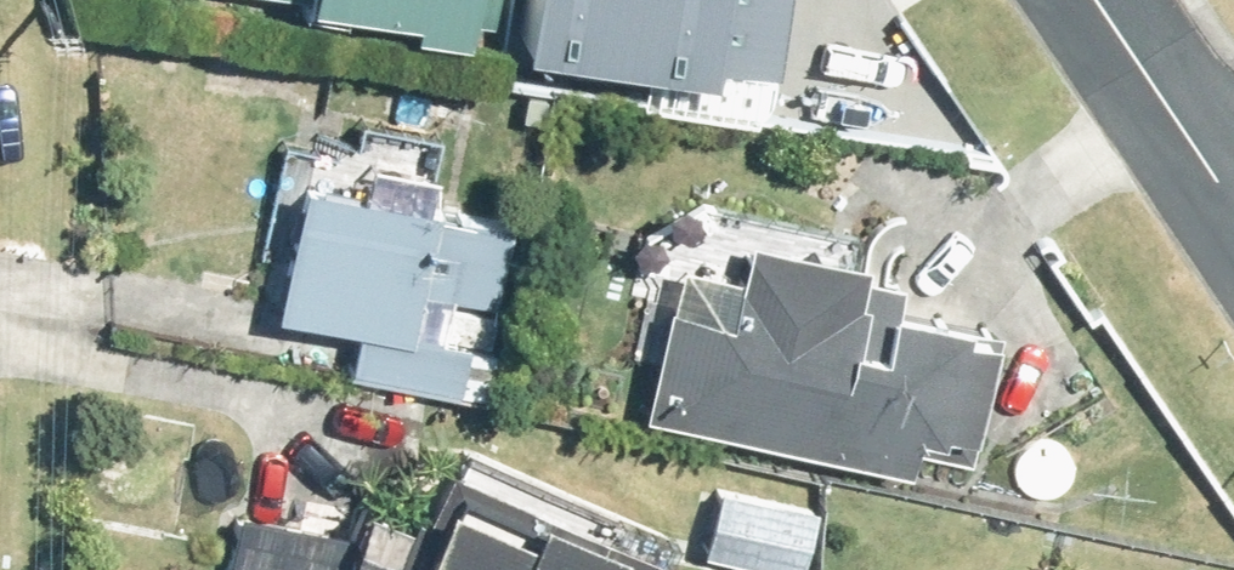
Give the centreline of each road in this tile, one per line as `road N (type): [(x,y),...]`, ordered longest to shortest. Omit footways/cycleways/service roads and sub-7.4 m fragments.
road 1 (residential): [(1096,0),(1233,206)]

